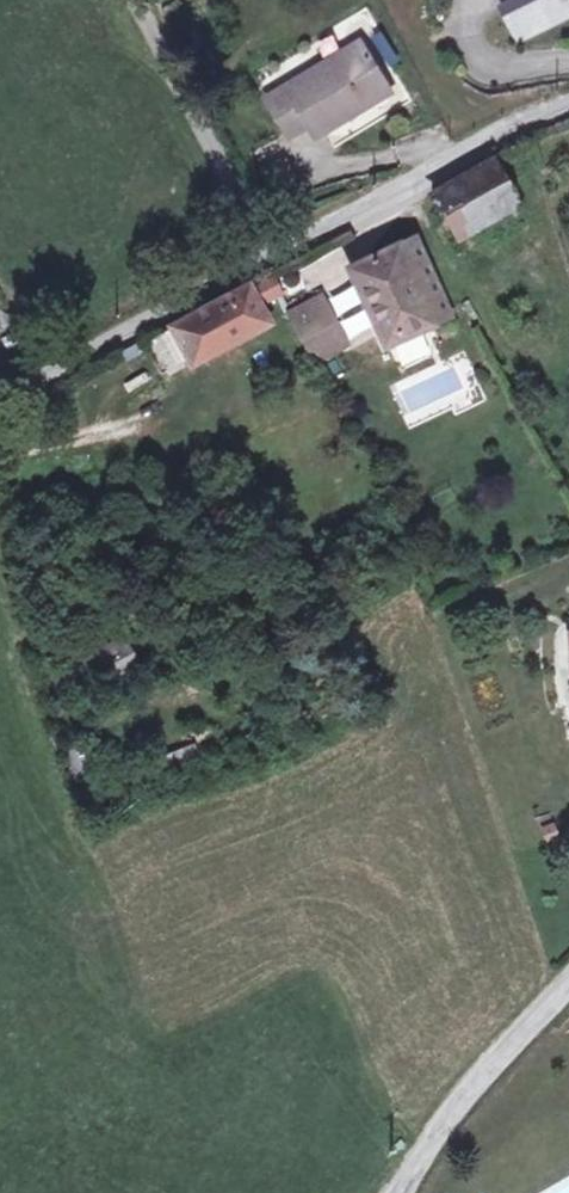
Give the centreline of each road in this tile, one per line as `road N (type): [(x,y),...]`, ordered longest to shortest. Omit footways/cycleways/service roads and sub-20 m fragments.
road 1 (tertiary): [(0,397),(568,106)]
road 2 (track): [(0,593),(20,659),(89,769),(113,775),(182,741)]
road 3 (tertiary): [(400,1192),(483,1073),(568,982)]

